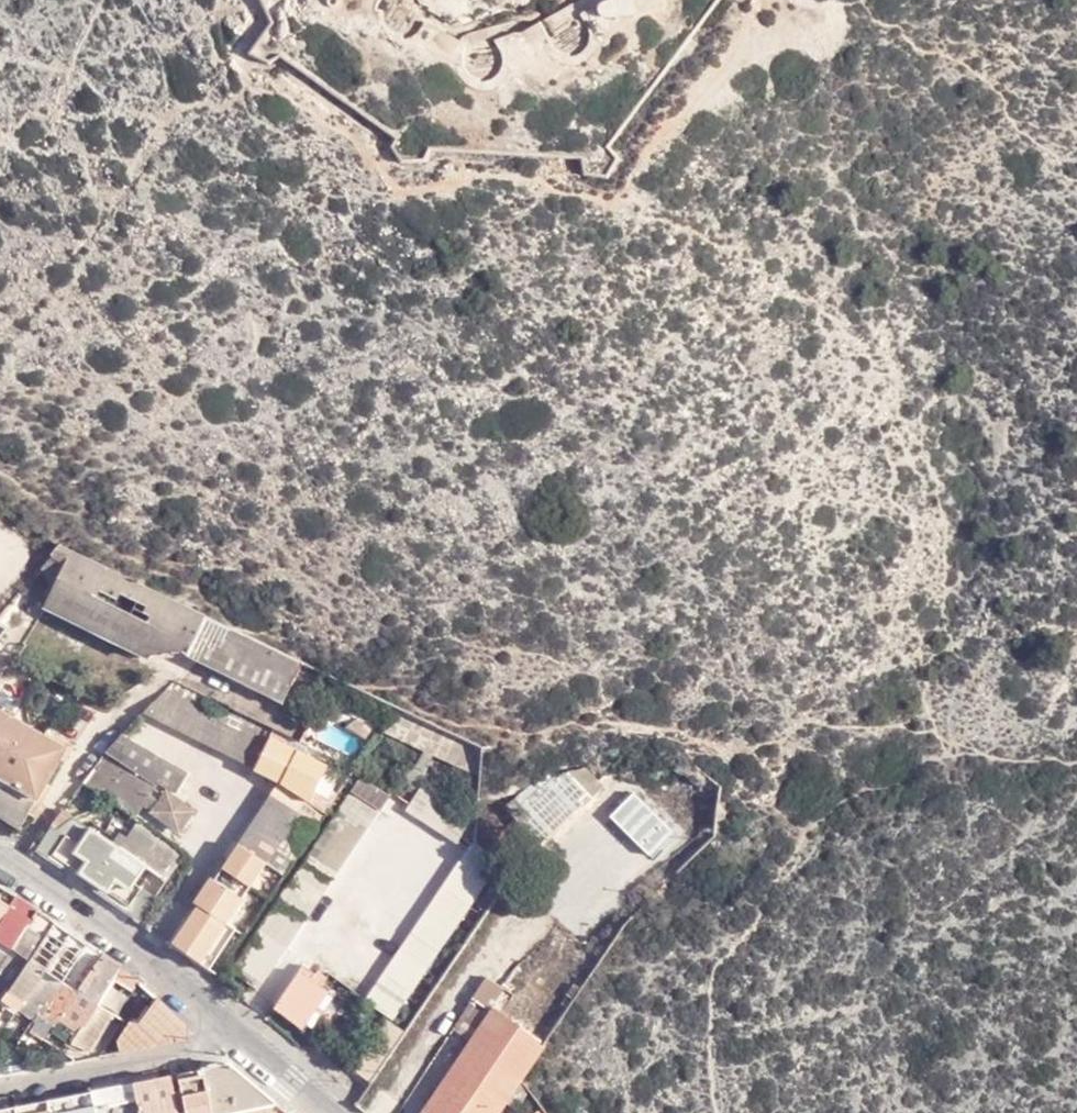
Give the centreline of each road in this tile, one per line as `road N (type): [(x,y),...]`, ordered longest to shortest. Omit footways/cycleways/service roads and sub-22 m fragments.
road 1 (residential): [(241,1034),(136,950),(0,858)]
road 2 (residential): [(0,1083),(241,1034)]
road 3 (residential): [(334,1112),(241,1034)]

